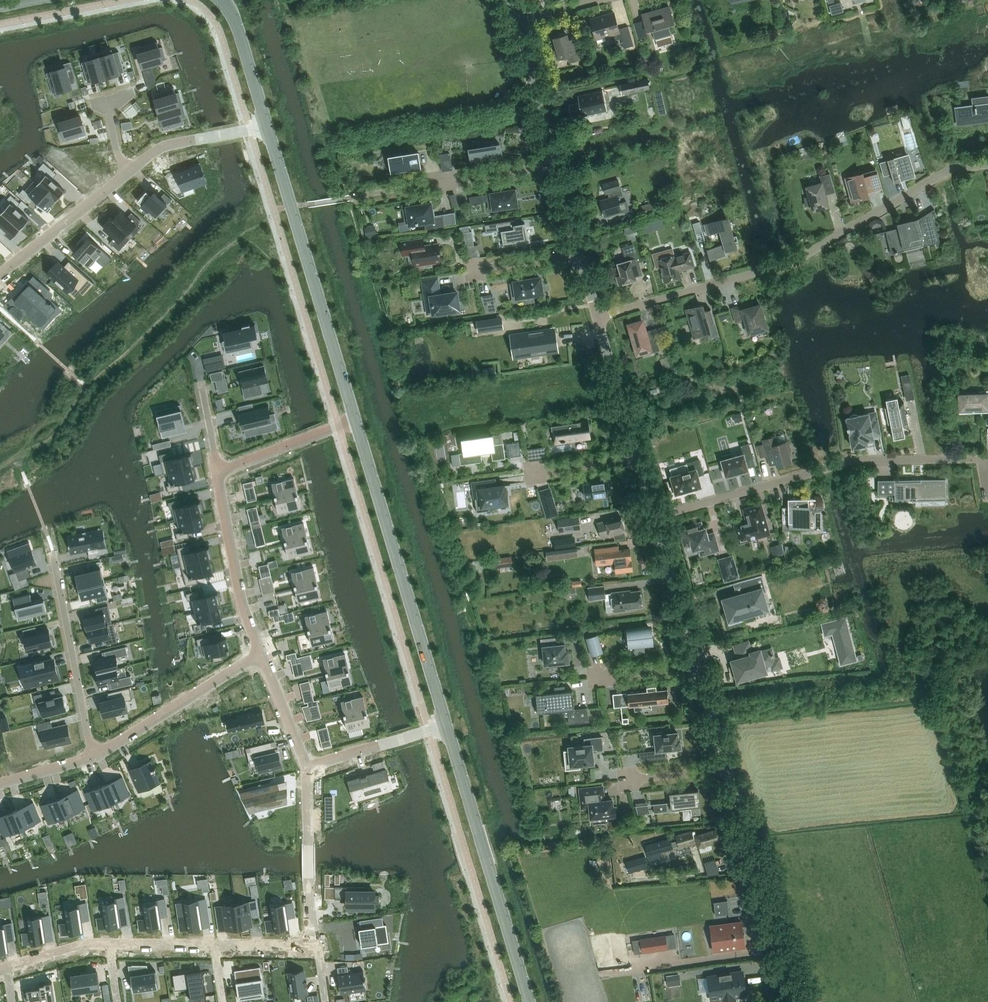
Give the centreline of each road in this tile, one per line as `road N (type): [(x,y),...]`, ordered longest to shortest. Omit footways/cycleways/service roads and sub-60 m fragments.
road 1 (residential): [(598,317),(775,266),(950,168),(987,164)]
road 2 (residential): [(655,517),(852,461),(987,459)]
road 3 (secondary): [(447,725),(355,418)]
road 4 (secondary): [(355,418),(267,124)]
road 5 (secondary): [(530,1001),(447,725)]
road 6 (unclassified): [(797,1001),(729,771)]
road 7 (residential): [(96,755),(53,551)]
road 8 (residential): [(96,755),(261,652)]
road 9 (residential): [(261,652),(241,604),(218,472)]
road 10 (residential): [(556,165),(380,193)]
road 11 (residential): [(0,275),(126,179)]
road 12 (residential): [(126,179),(164,146),(267,124)]
road 13 (unclassified): [(698,666),(655,517)]
road 14 (unclassified): [(556,165),(516,21)]
road 15 (residential): [(218,472),(355,418)]
road 16 (unclassified): [(638,456),(598,317)]
road 17 (secondary): [(267,124),(223,0)]
road 18 (residential): [(306,768),(429,730)]
road 19 (residential): [(306,768),(261,652)]

